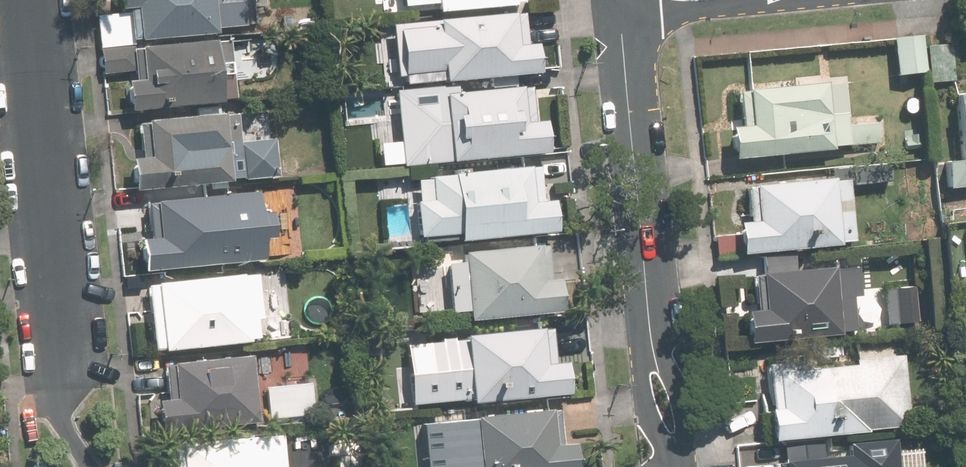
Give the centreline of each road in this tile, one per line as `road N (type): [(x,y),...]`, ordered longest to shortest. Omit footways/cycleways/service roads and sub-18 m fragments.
road 1 (residential): [(28,0),(66,373),(60,413),(88,466)]
road 2 (tertiary): [(621,22),(650,325)]
road 3 (tertiary): [(650,325),(684,425),(676,466)]
road 4 (tertiary): [(667,466),(641,379),(650,325)]
road 5 (tertiary): [(756,0),(621,22)]

